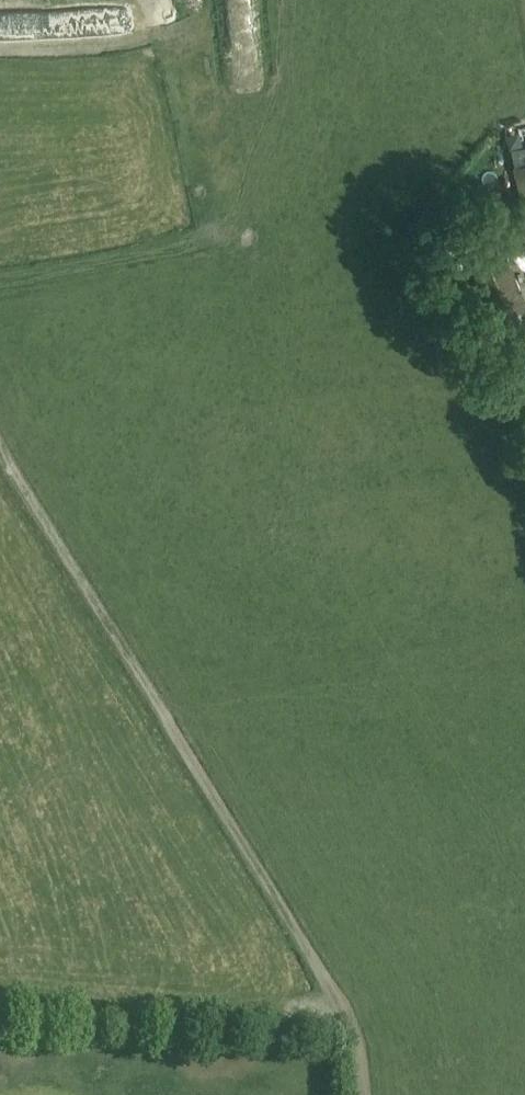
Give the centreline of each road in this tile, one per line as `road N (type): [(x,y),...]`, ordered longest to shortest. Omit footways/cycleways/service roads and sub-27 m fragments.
road 1 (track): [(0,449),(343,1007),(356,1040),(360,1094)]

